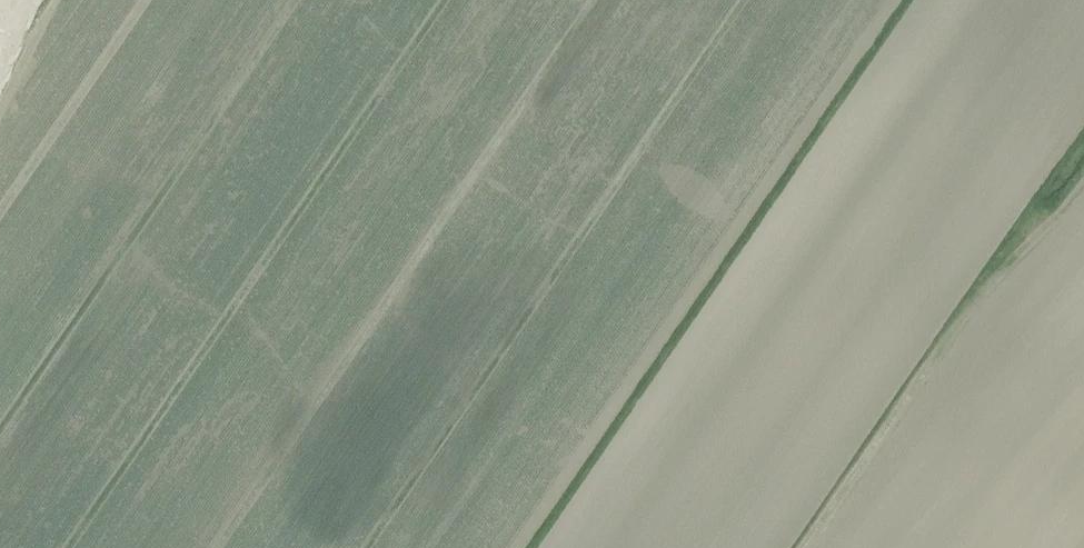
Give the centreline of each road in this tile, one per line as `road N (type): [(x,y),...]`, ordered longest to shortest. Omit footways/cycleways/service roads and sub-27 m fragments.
road 1 (track): [(1083,191),(938,365),(806,547)]

